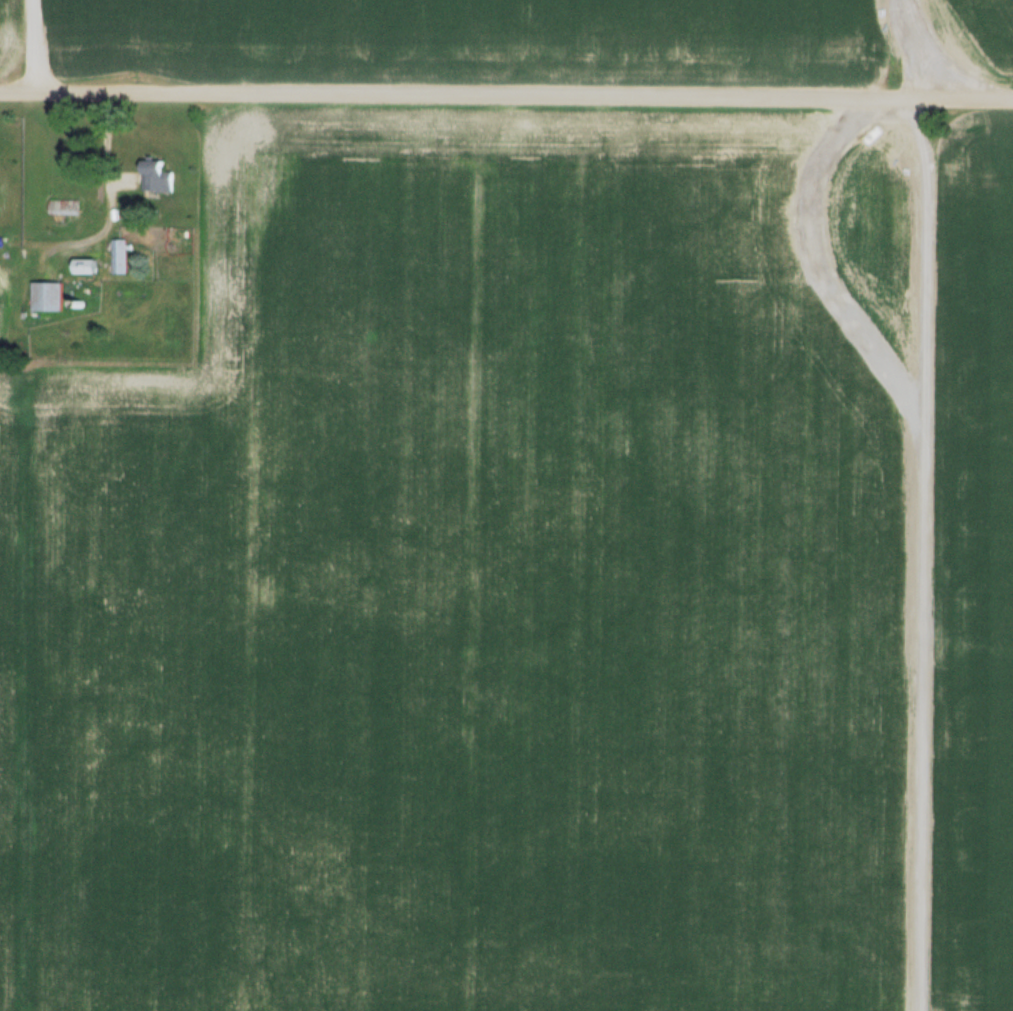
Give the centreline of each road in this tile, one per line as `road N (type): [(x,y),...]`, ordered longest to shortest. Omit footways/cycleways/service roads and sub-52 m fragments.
road 1 (residential): [(1012,98),(0,90)]

